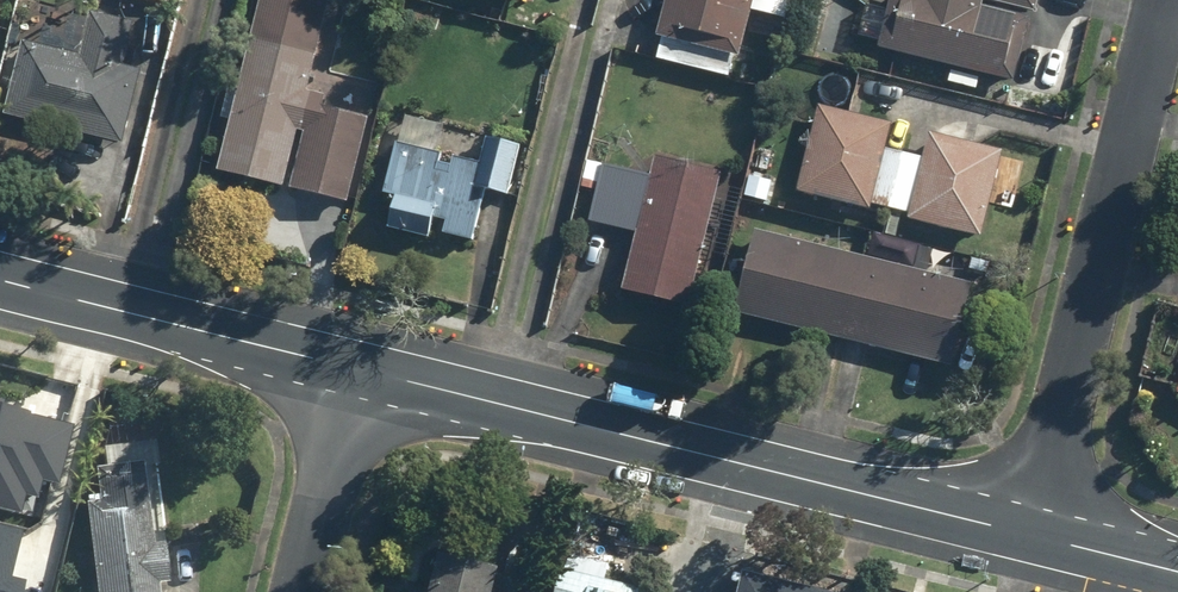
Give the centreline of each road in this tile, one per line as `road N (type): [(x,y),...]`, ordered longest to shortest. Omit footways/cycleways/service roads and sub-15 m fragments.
road 1 (tertiary): [(351,369),(1025,535)]
road 2 (residential): [(1162,0),(1025,535)]
road 3 (tertiary): [(0,280),(351,369)]
road 4 (residential): [(351,369),(297,591)]
road 5 (tertiary): [(1025,535),(1177,571)]

